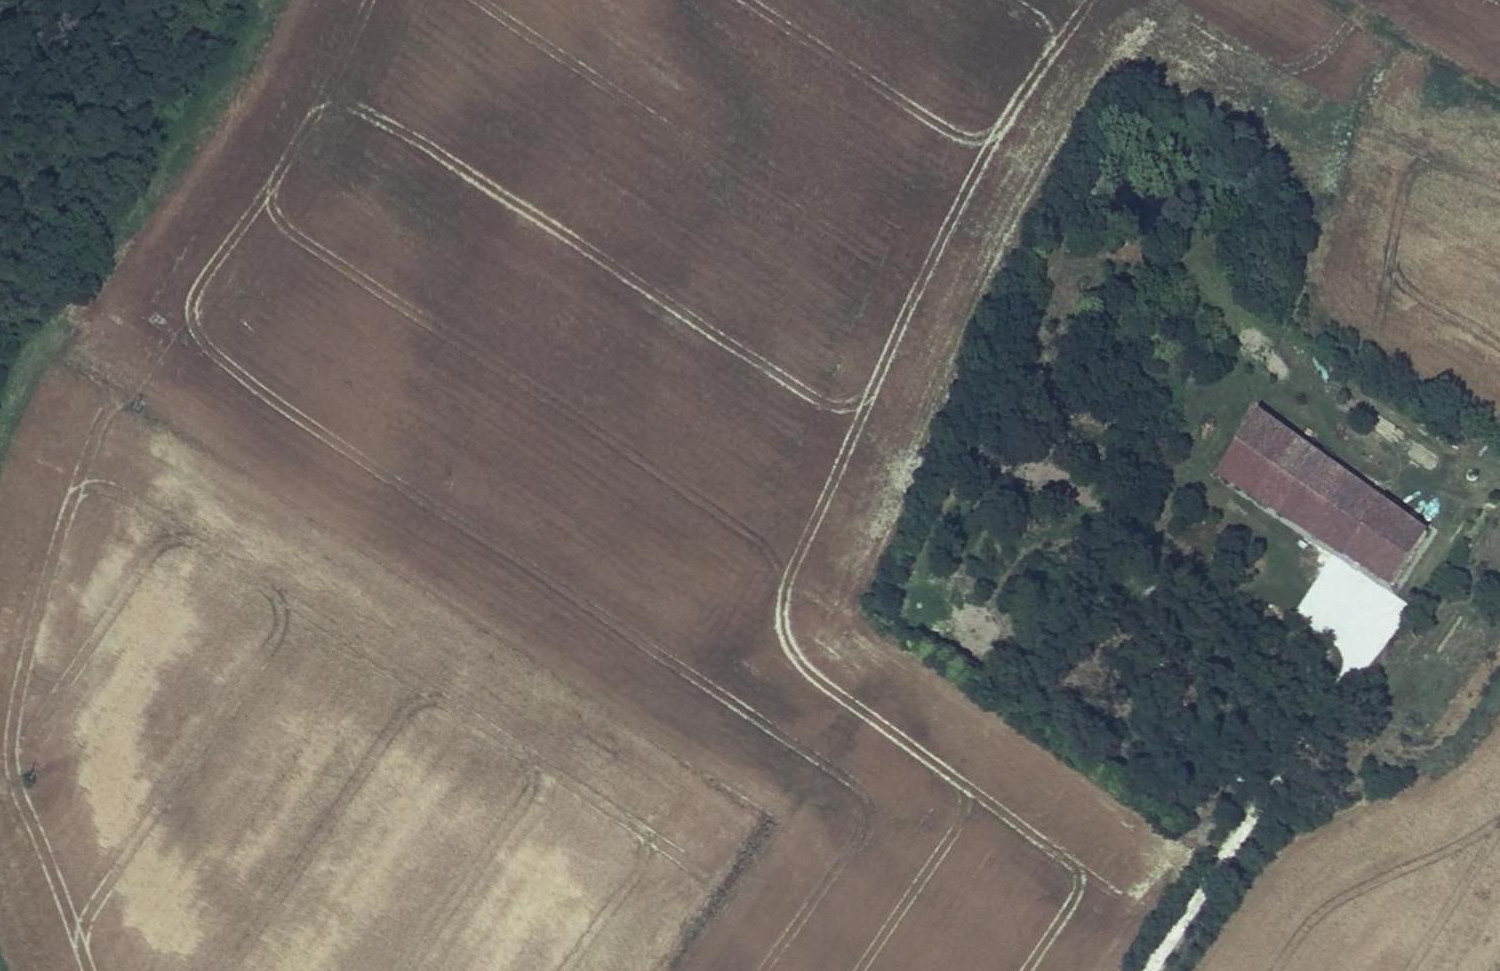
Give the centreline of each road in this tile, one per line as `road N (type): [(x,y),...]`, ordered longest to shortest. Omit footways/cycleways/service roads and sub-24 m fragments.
road 1 (track): [(1352,660),(1140,970)]

